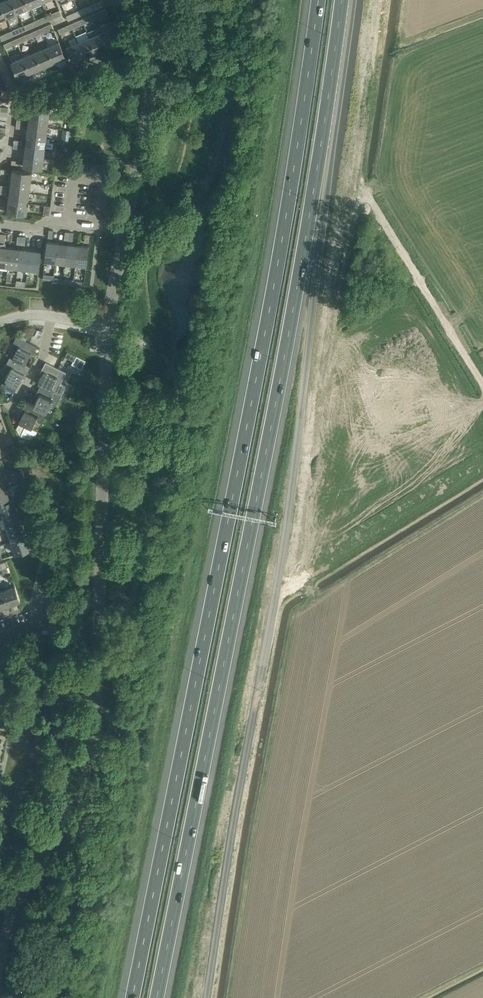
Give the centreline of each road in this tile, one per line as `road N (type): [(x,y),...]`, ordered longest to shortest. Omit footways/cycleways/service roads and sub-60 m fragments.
road 1 (motorway): [(314,0),(273,282),(132,997)]
road 2 (motorway): [(243,584),(344,0)]
road 3 (unclassified): [(21,895),(90,774),(101,737),(108,326)]
road 4 (motorway): [(159,997),(243,584)]
road 5 (motorway): [(190,997),(243,584)]
road 6 (unclassified): [(127,230),(169,0)]
road 7 (unclassified): [(482,385),(363,189)]
road 8 (residential): [(0,224),(32,228),(47,220),(127,230)]

